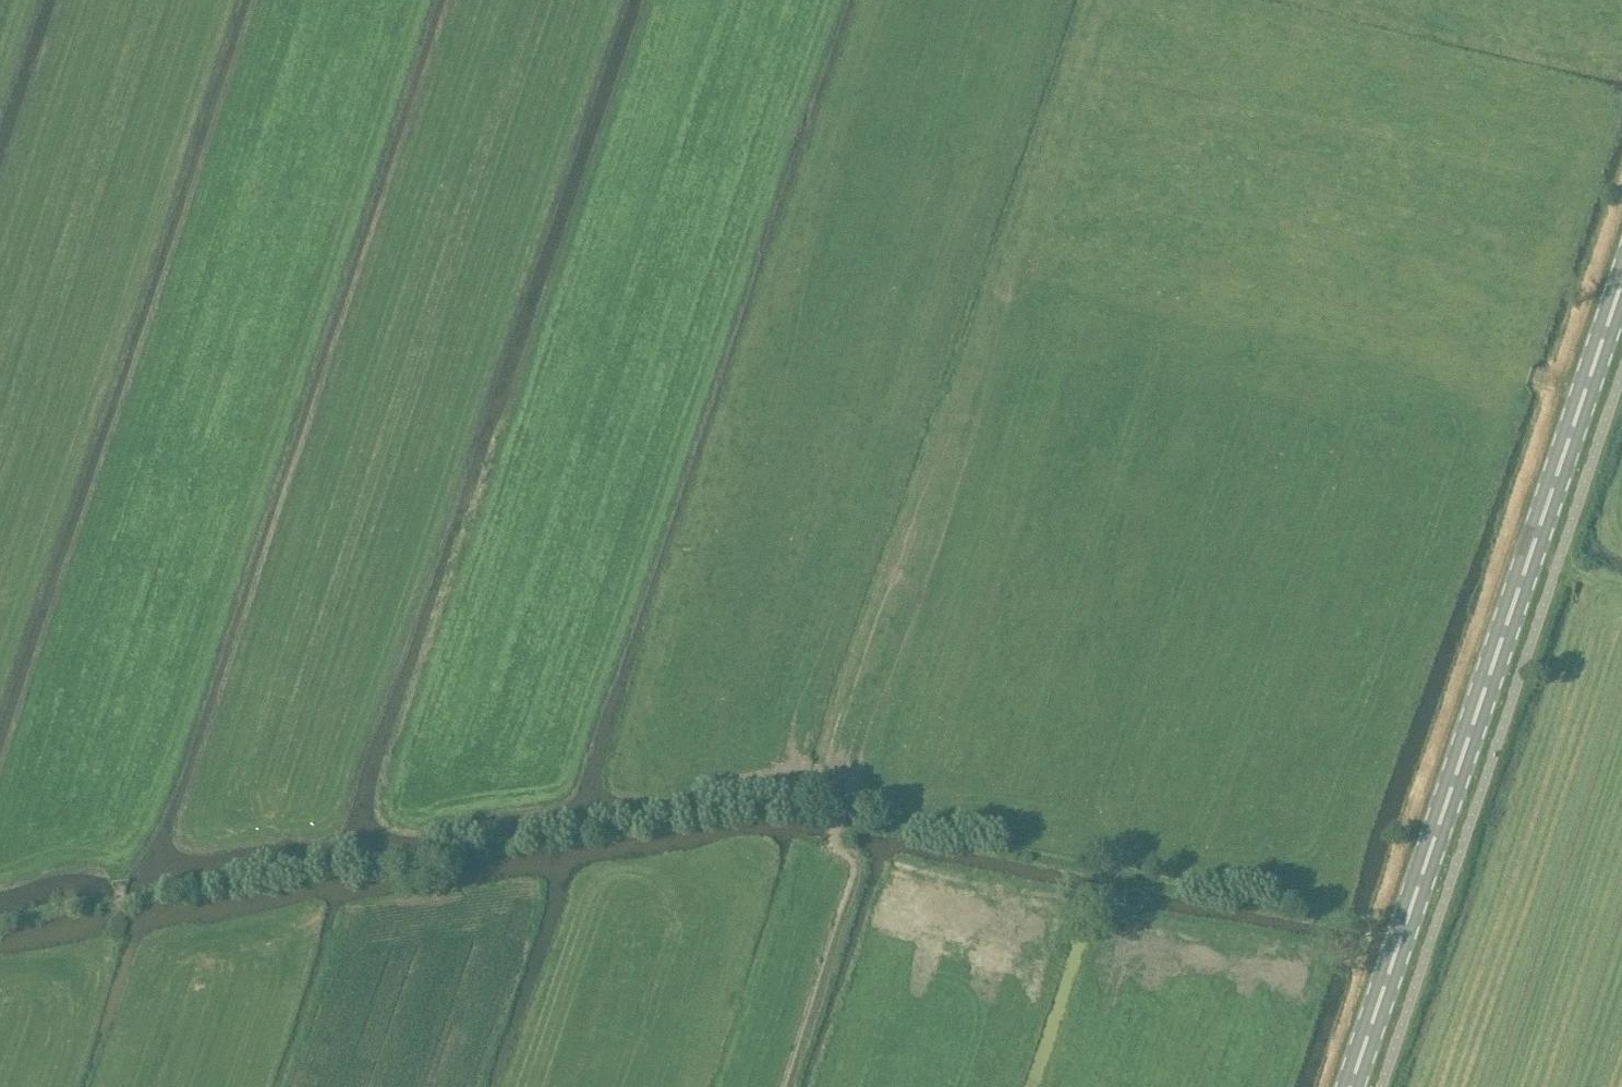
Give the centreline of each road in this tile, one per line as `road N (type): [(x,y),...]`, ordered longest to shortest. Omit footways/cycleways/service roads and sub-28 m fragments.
road 1 (track): [(1103,0),(896,571),(847,732),(833,851),(852,860),(851,878),(781,1086)]
road 2 (secondary): [(1350,1086),(1621,286)]
road 3 (track): [(821,666),(783,767),(843,784)]

